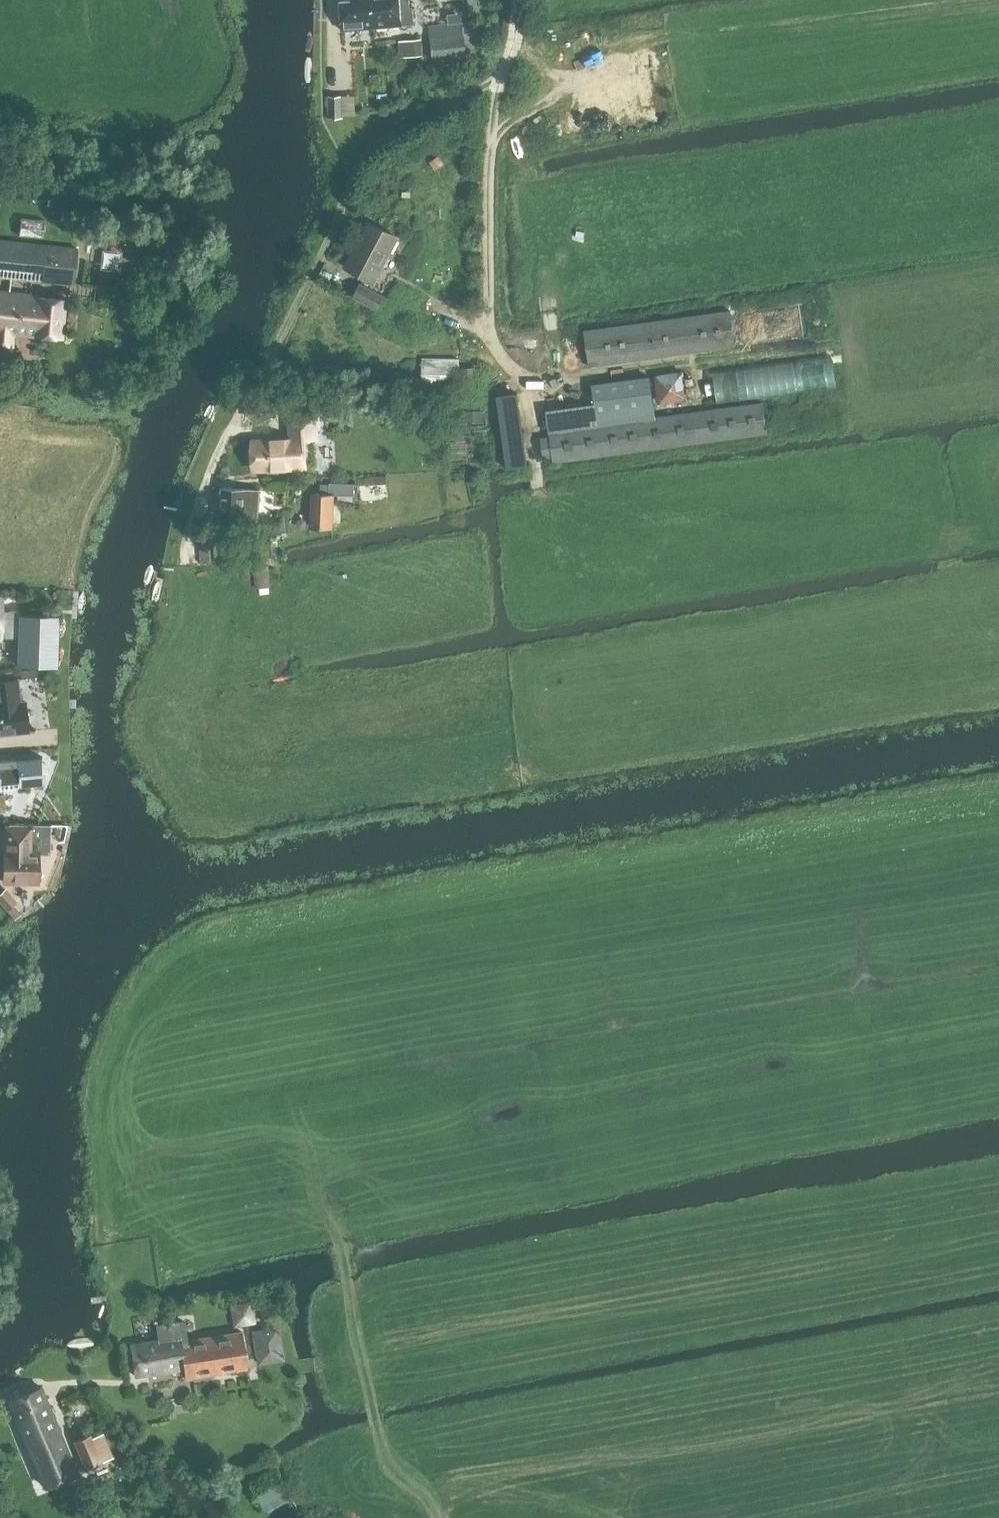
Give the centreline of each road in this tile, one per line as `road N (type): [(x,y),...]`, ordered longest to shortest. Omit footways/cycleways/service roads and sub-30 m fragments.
road 1 (unclassified): [(500,79),(388,140),(363,165),(255,389)]
road 2 (track): [(900,0),(743,21),(550,63),(511,50)]
road 3 (track): [(577,376),(524,376),(495,344),(488,321),(489,160),(500,79)]

